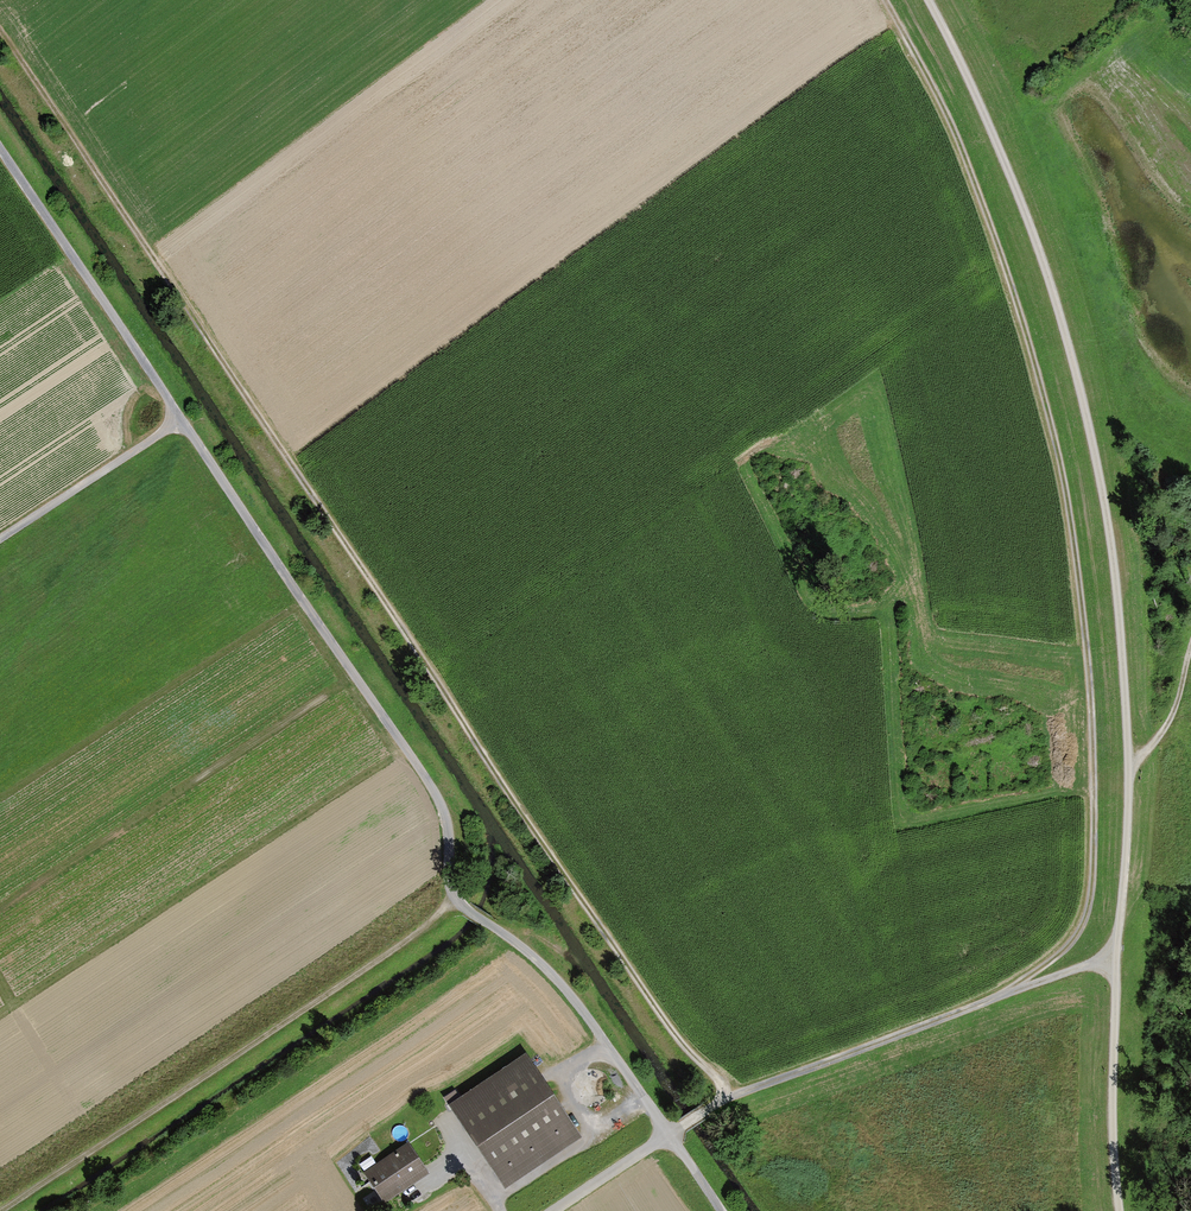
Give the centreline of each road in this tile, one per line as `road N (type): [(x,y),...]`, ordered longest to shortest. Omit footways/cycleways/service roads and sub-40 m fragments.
road 1 (track): [(725,1097),(657,1015),(0,44)]
road 2 (track): [(926,0),(961,54),(1047,272),(1085,410),(1124,615),(1129,768),(1113,1121),(1120,1210)]
road 3 (track): [(1007,993),(1070,943),(1090,899),(1095,740),(1075,532),(1034,353),(968,165),(884,0)]
road 4 (track): [(0,160),(172,423),(400,745),(438,815),(451,902)]
road 5 (track): [(2,1210),(396,948),(451,902)]
road 6 (track): [(725,1097),(1007,993),(1116,961)]
road 7 (track): [(451,902),(512,941),(570,994),(668,1134)]
road 8 (track): [(0,538),(172,423)]
road 9 (track): [(1129,768),(1171,717),(1190,647)]
road 10 (track): [(553,1210),(668,1134)]

